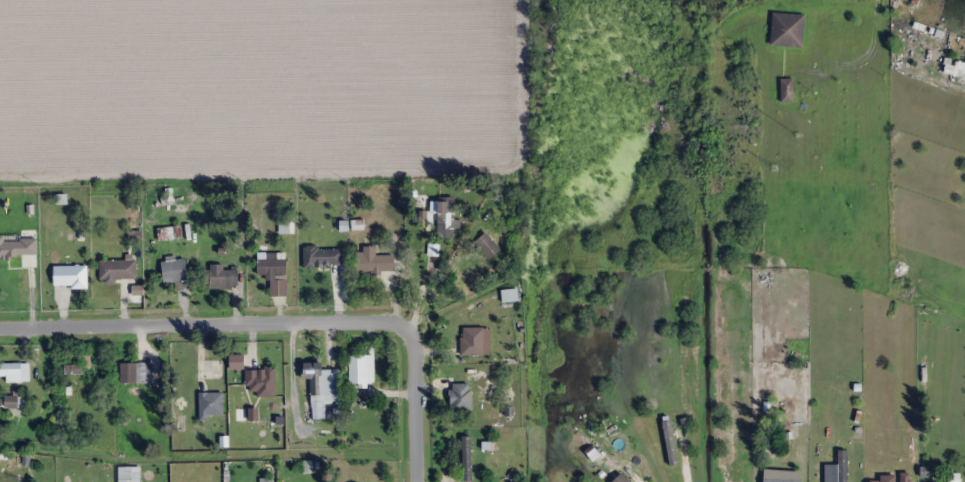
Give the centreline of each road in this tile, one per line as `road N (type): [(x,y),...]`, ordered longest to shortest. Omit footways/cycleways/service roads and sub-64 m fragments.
road 1 (residential): [(419,481),(417,355),(410,335),(394,324),(0,327)]

